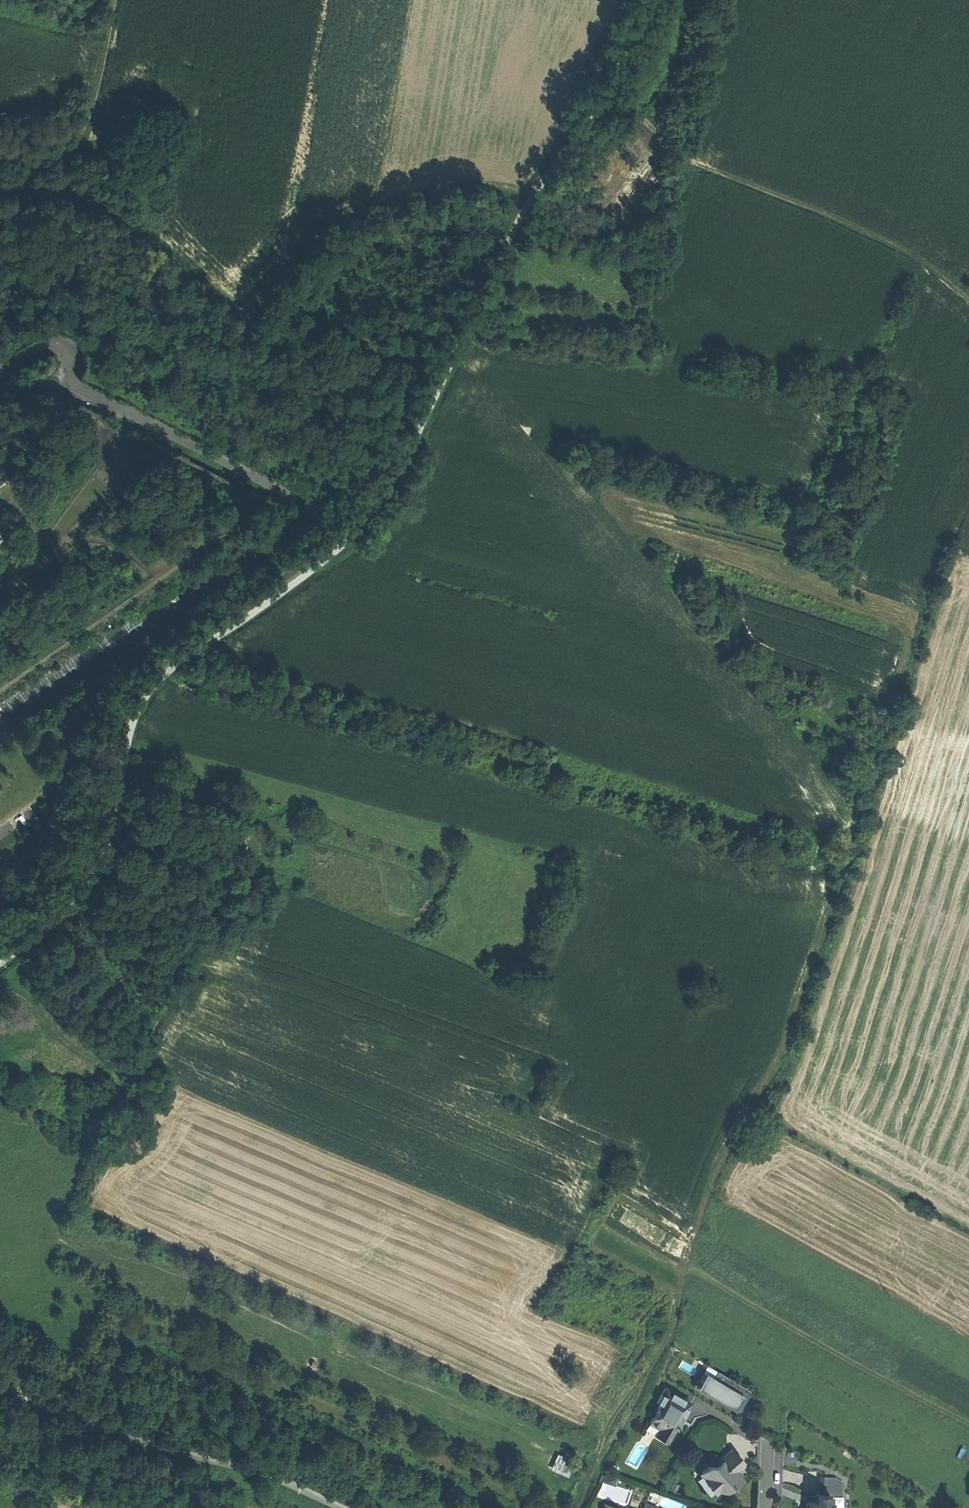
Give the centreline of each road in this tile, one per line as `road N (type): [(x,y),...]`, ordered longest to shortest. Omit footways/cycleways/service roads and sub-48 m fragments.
road 1 (track): [(835,590),(916,615),(914,631),(792,1035),(707,1203),(660,1375),(580,1507)]
road 2 (track): [(0,195),(56,194),(107,208),(223,309),(255,305),(350,207),(478,185),(508,191),(541,184)]
road 3 (track): [(968,300),(908,255),(690,165),(630,115),(594,110)]
road 4 (track): [(0,1389),(260,1472),(345,1507)]
road 5 (track): [(0,191),(80,139),(99,94),(115,0)]

